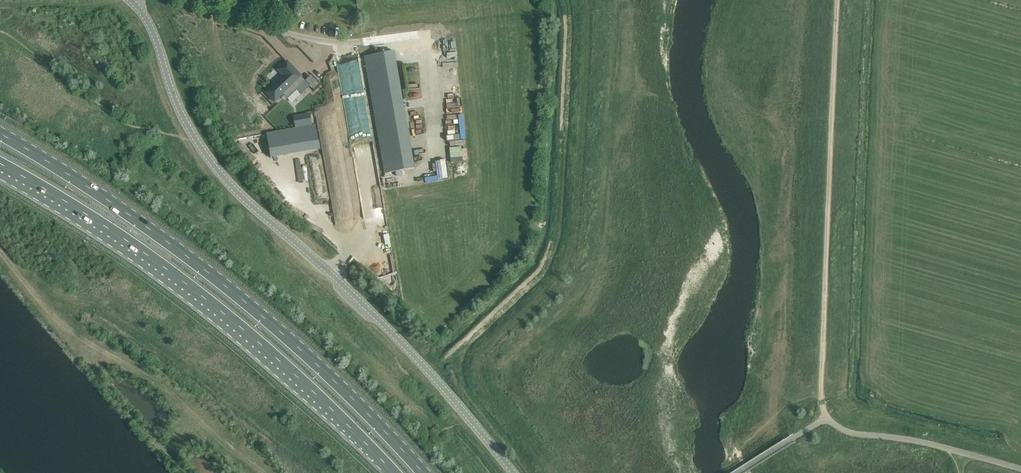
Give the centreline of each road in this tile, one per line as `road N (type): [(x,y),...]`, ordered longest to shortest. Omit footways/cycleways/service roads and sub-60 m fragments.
road 1 (unclassified): [(512,472),(402,342),(232,185),(200,143),(133,2)]
road 2 (trunk): [(421,472),(324,373),(208,274),(0,135)]
road 3 (trunk): [(0,165),(196,293),(392,472)]
road 4 (track): [(821,420),(838,0)]
road 5 (residential): [(463,28),(349,42),(312,38),(200,0)]

